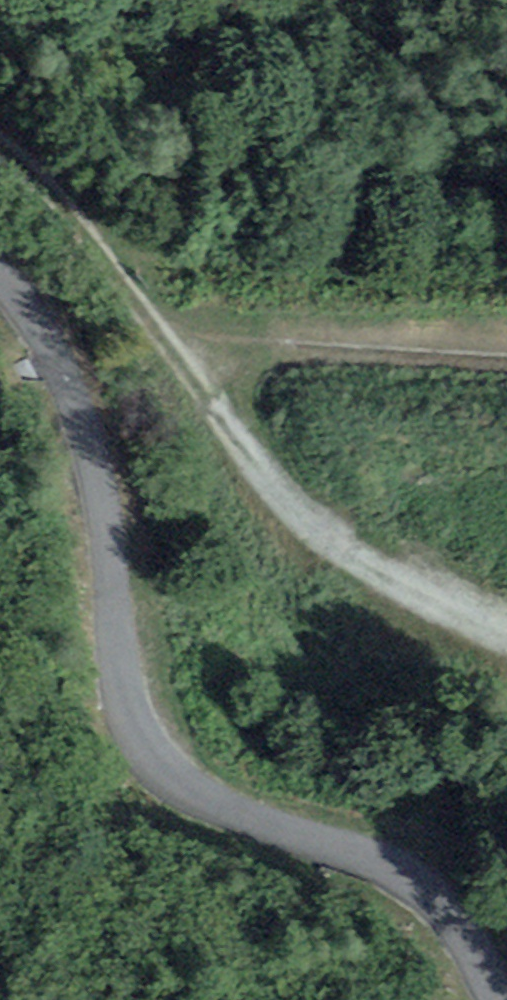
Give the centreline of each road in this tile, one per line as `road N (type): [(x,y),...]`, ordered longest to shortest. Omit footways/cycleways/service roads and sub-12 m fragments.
road 1 (unclassified): [(0,277),(68,382),(94,449),(159,737),(223,794),(366,841),(419,871),(464,920),(503,999)]
road 2 (track): [(0,158),(101,251),(212,412),(352,558),(479,618),(506,621)]

